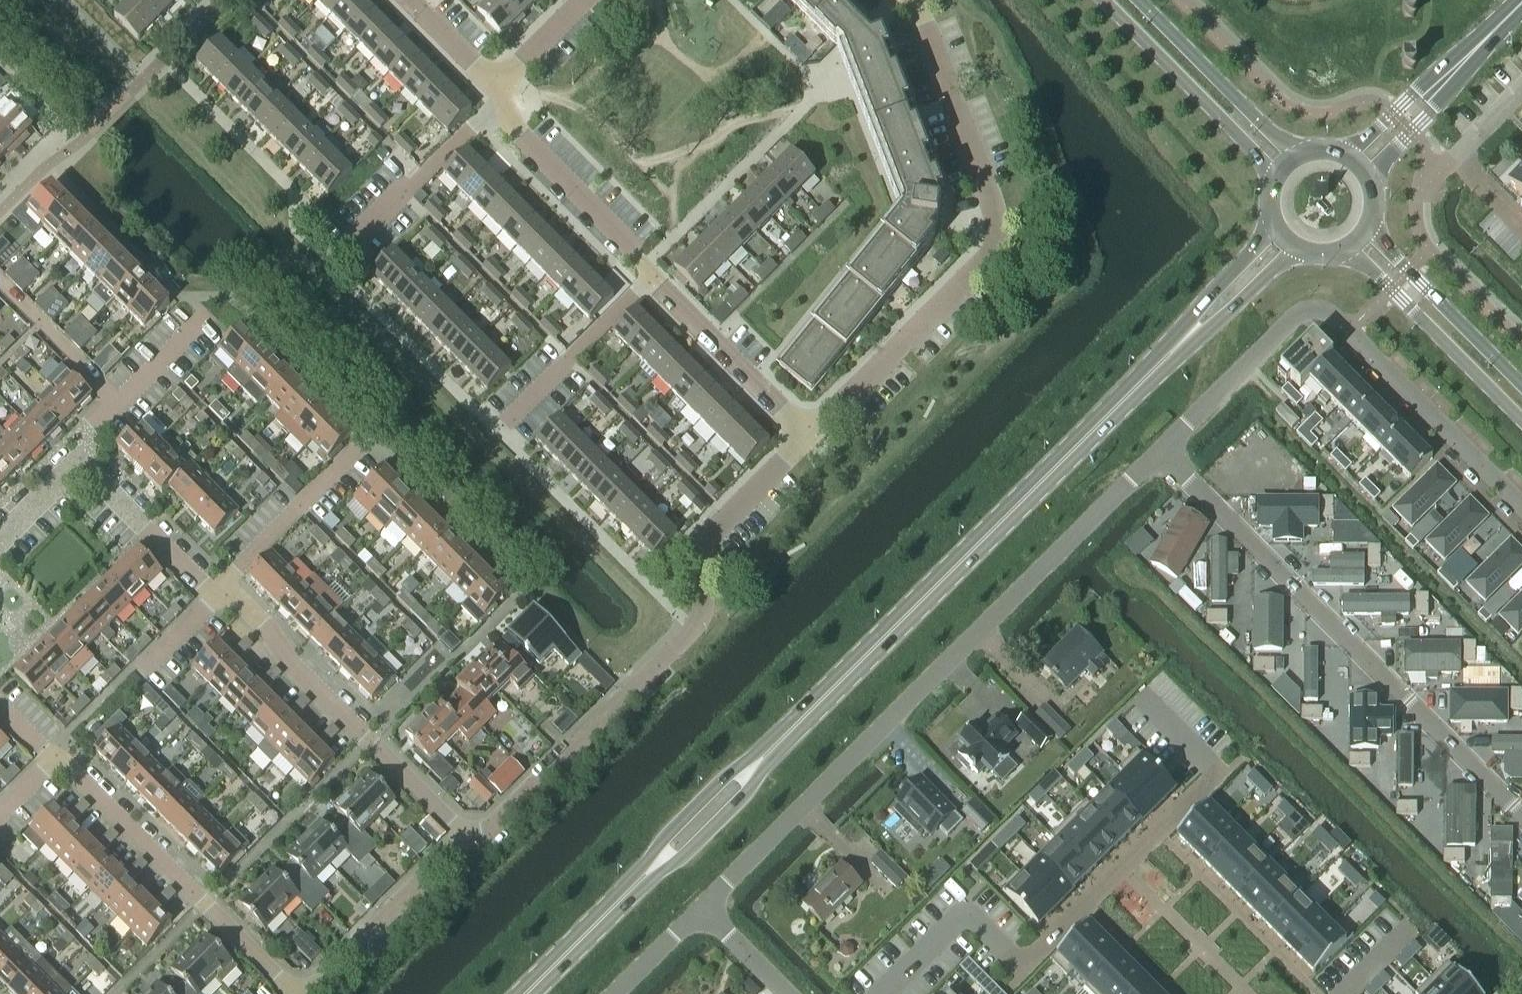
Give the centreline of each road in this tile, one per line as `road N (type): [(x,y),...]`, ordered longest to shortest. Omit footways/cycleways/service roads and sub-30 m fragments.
road 1 (residential): [(702,906),(1163,452)]
road 2 (secondary): [(765,755),(1168,355)]
road 3 (residential): [(465,837),(499,825),(694,629),(703,612),(706,543),(810,437)]
road 4 (residential): [(810,437),(988,261),(996,239),(996,215),(923,24),(906,0)]
road 5 (residential): [(1521,815),(1163,452)]
road 6 (residential): [(1215,774),(1032,959),(1012,957),(965,916),(882,993)]
road 7 (residential): [(1521,506),(1321,313),(1301,316),(1216,397)]
road 8 (residential): [(0,814),(49,765),(73,767),(301,993)]
road 9 (residential): [(465,837),(291,664),(243,603),(212,591)]
road 10 (secondary): [(1103,0),(1275,177)]
road 11 (secondary): [(1344,249),(1521,421)]
road 12 (residential): [(507,101),(520,136),(651,278)]
road 13 (residential): [(651,278),(810,437)]
road 14 (secondary): [(1521,385),(1369,223)]
road 15 (residential): [(308,993),(465,837)]
road 16 (secondary): [(1295,156),(1141,0)]
road 17 (residential): [(212,591),(358,449)]
road 18 (residential): [(212,591),(83,461)]
road 19 (secondary): [(765,755),(728,774),(668,832),(639,880)]
road 20 (secondary): [(639,880),(684,852),(746,790),(765,755)]
road 21 (secondary): [(1271,216),(1261,240),(1208,295),(1168,355)]
road 22 (residential): [(1478,46),(1425,81),(1346,155)]
road 23 (residential): [(1368,177),(1443,99),(1478,46)]
road 24 (secondary): [(1168,355),(1299,249)]
road 25 (residential): [(0,286),(117,404)]
road 26 (secondary): [(524,993),(639,880)]
road 27 (residential): [(410,186),(507,101)]
road 28 (residential): [(117,404),(207,315)]
road 29 (residential): [(614,993),(702,906)]
road 30 (residential): [(789,993),(702,906)]
road 31 (residential): [(498,85),(584,0)]
road 32 (residential): [(412,0),(498,85)]

